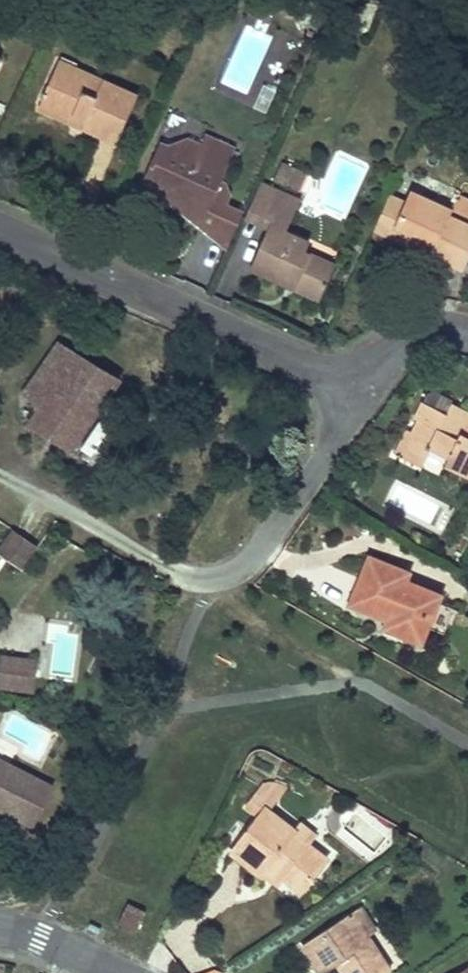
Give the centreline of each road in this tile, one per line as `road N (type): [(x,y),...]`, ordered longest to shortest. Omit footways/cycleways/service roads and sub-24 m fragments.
road 1 (residential): [(343,371),(297,364),(0,229)]
road 2 (residential): [(343,371),(349,393),(340,435),(263,548),(240,570),(193,580)]
road 3 (residential): [(467,337),(410,341),(343,371)]
road 4 (residential): [(118,972),(0,928)]

